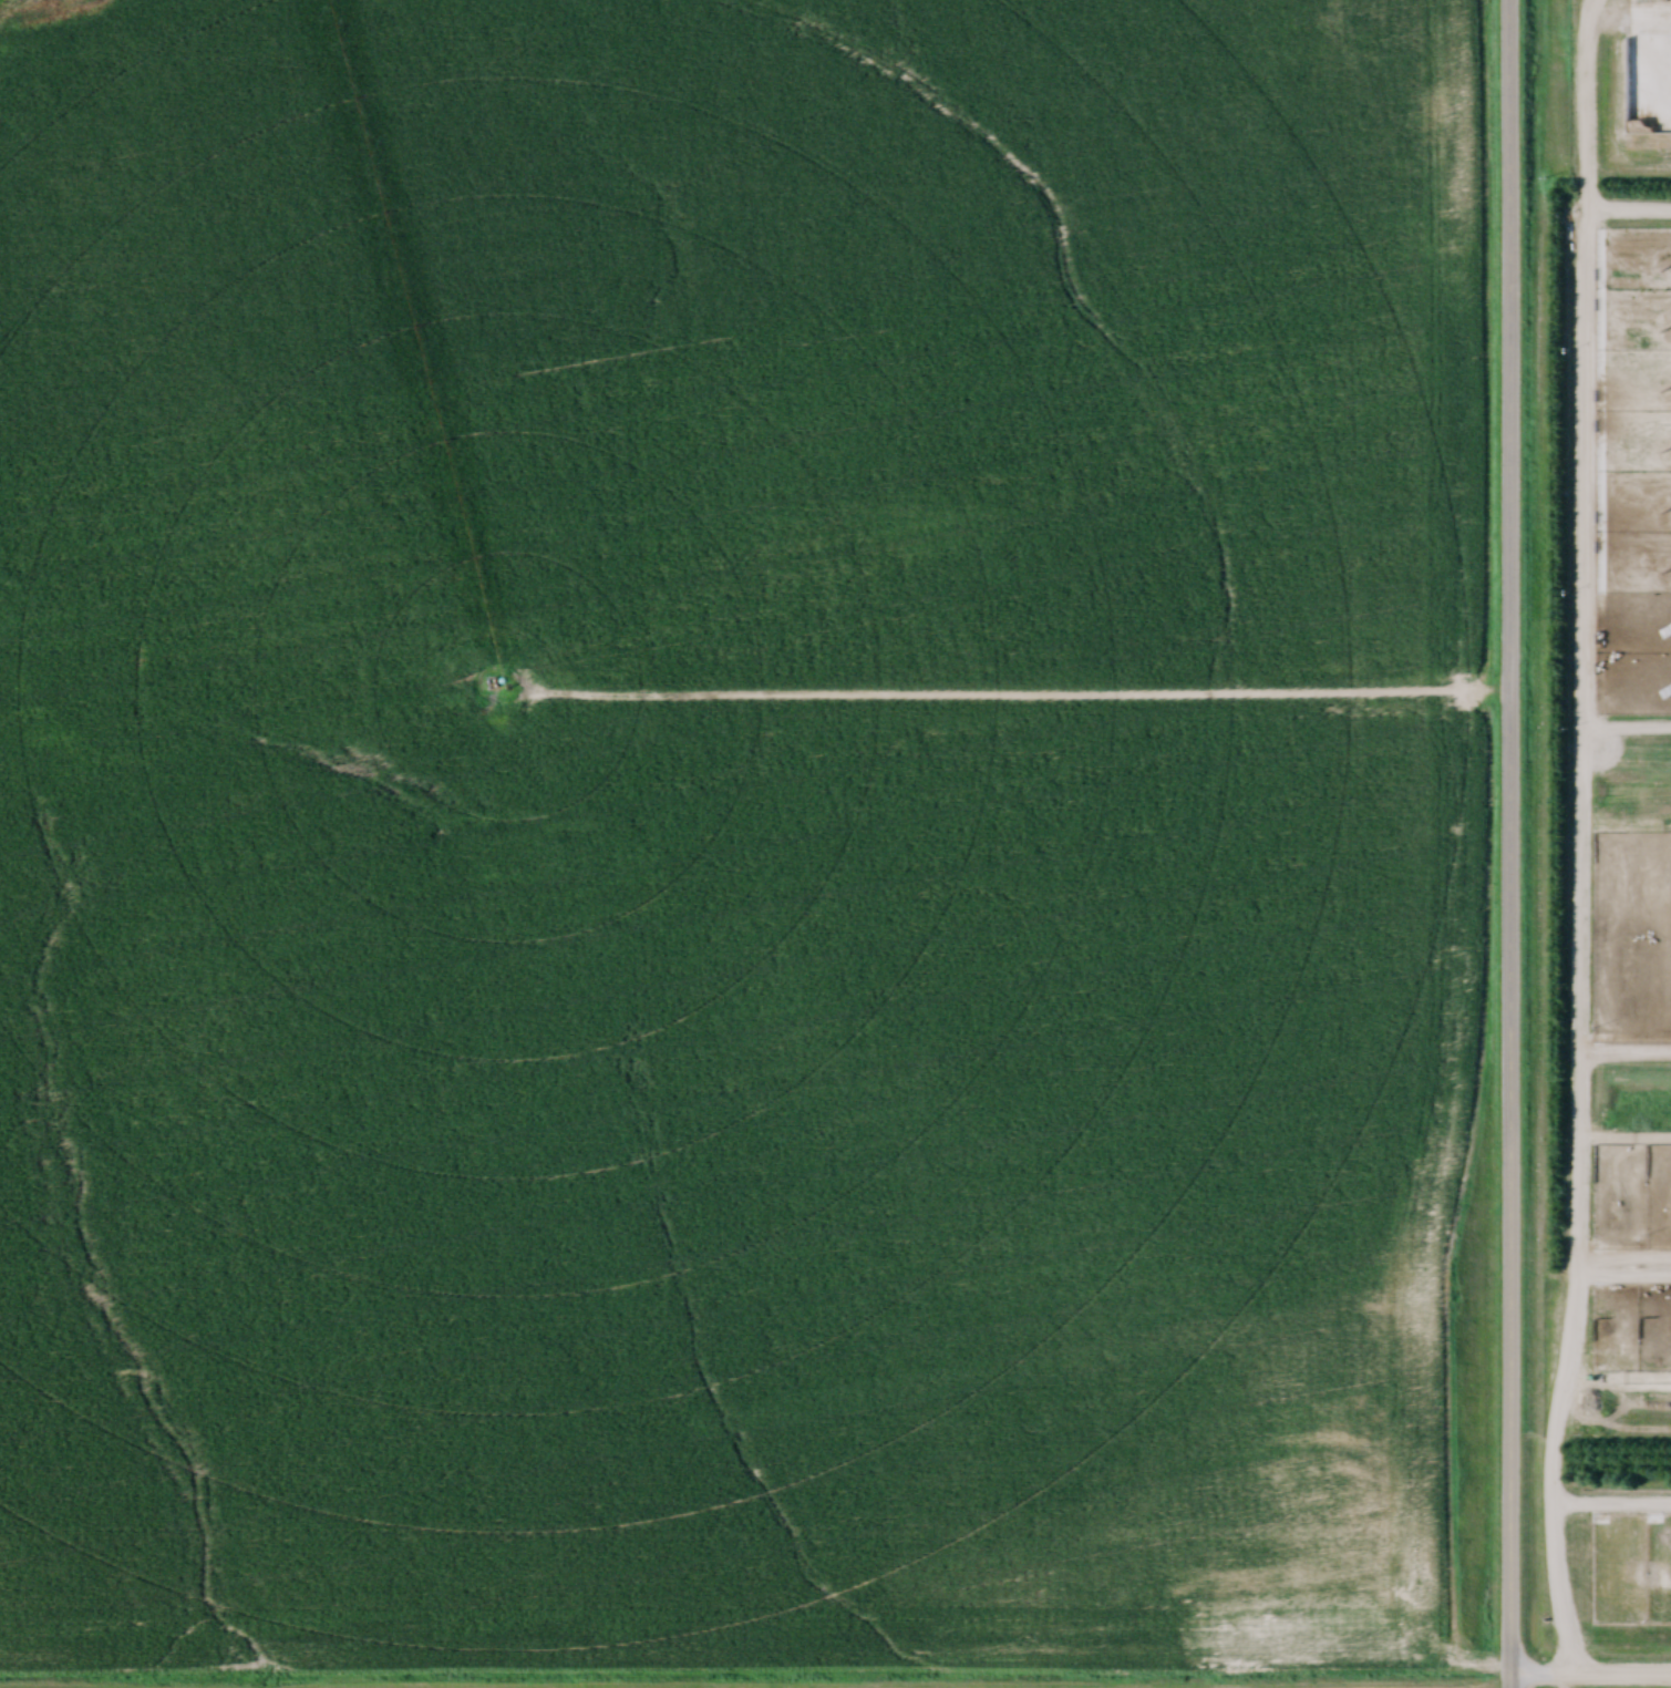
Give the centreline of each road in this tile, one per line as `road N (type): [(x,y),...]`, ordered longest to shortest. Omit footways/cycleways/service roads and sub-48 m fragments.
road 1 (tertiary): [(1514,1687),(1512,0)]
road 2 (residential): [(1670,1672),(1514,1672)]

